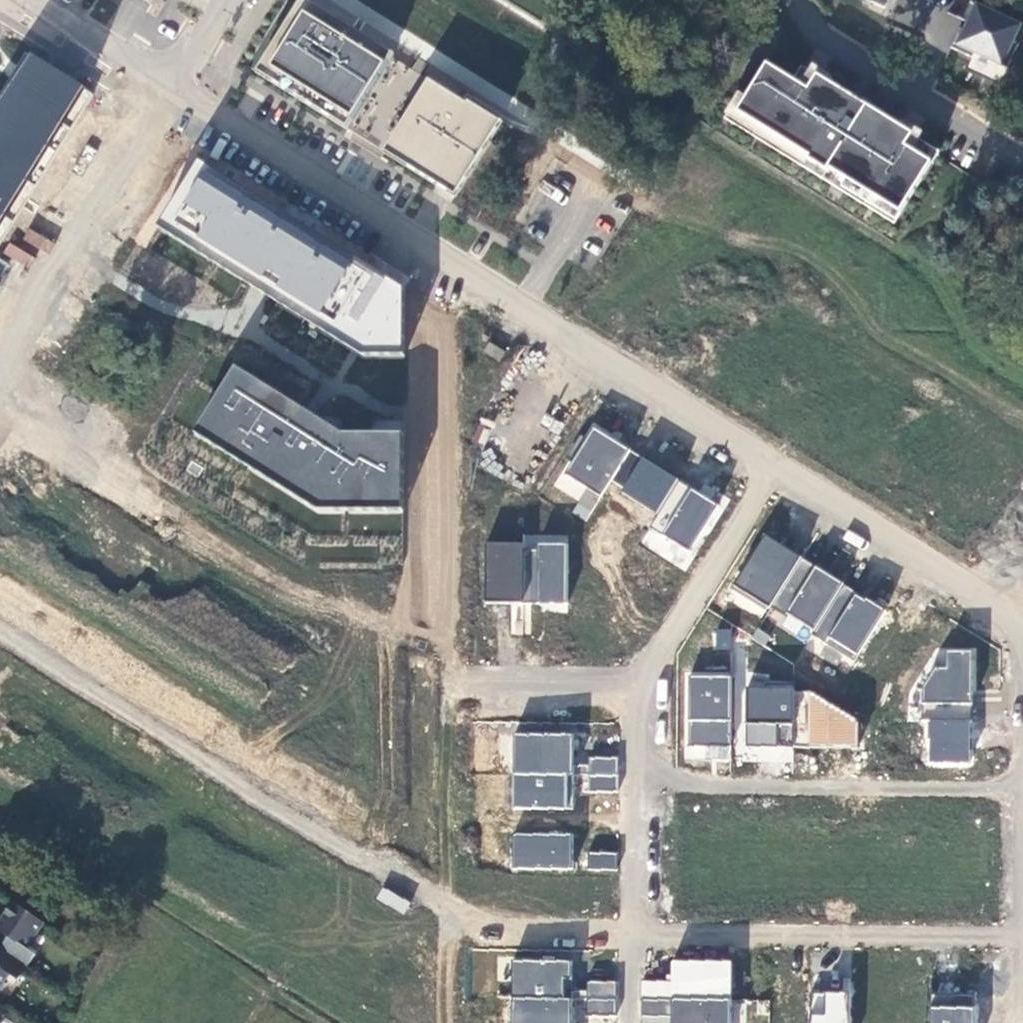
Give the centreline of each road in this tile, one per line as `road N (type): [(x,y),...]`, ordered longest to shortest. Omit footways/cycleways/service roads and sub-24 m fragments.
road 1 (residential): [(174,89),(775,468)]
road 2 (residential): [(627,933),(1018,939)]
road 3 (residential): [(1020,623),(1018,939)]
road 4 (residential): [(174,89),(0,352)]
road 5 (residential): [(350,852),(489,931),(627,933)]
road 6 (residential): [(793,0),(813,30),(855,66),(1022,161)]
road 7 (residential): [(775,468),(635,694)]
road 8 (residential): [(131,703),(350,852)]
road 9 (residential): [(775,468),(988,603)]
road 10 (residential): [(635,694),(627,933)]
road 11 (residential): [(350,852),(251,1022)]
road 12 (residential): [(0,419),(162,527)]
road 13 (residential): [(442,693),(635,694)]
road 14 (residential): [(33,0),(174,89)]
road 15 (residential): [(131,703),(40,842)]
road 16 (residential): [(0,616),(131,703)]

